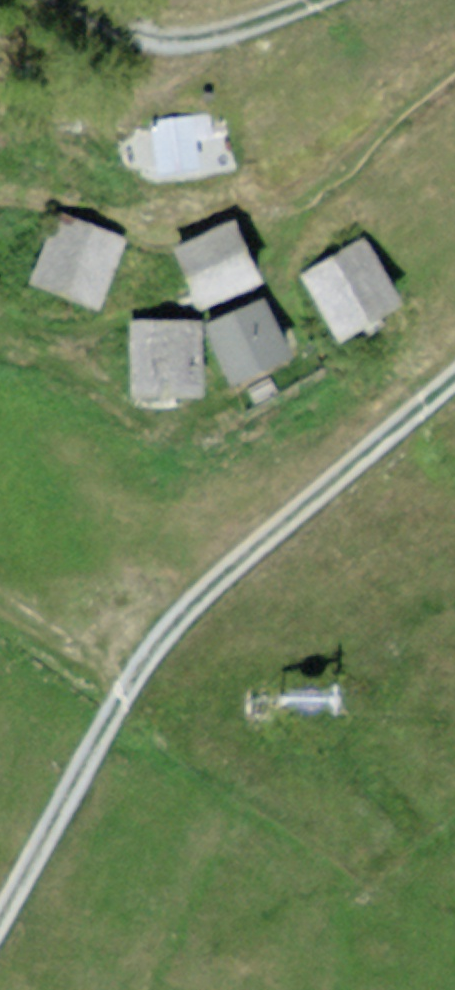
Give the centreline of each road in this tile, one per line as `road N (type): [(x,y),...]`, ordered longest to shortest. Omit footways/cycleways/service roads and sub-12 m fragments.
road 1 (track): [(0,908),(128,669),(268,533),(454,379)]
road 2 (track): [(309,0),(196,38),(144,36),(73,0)]
road 3 (track): [(128,669),(0,584)]

